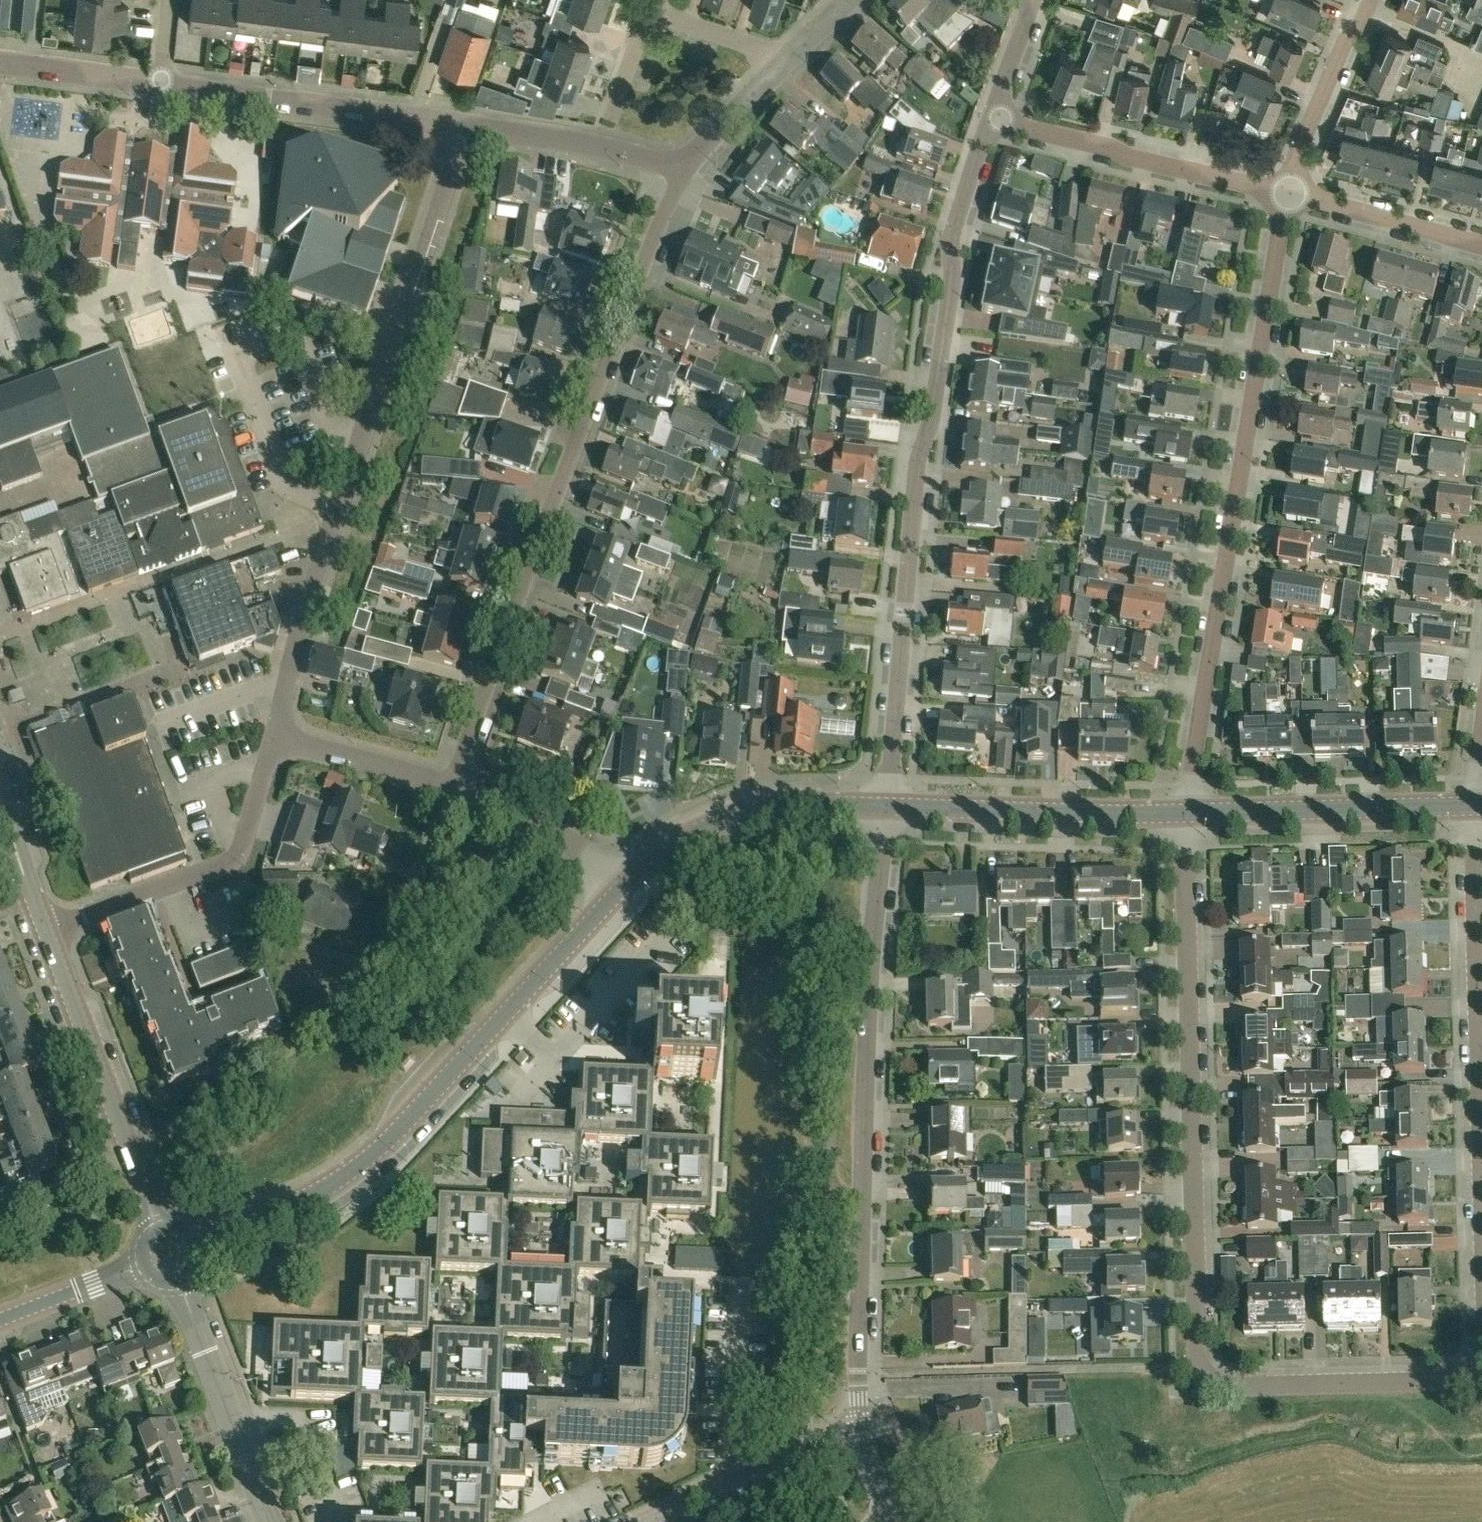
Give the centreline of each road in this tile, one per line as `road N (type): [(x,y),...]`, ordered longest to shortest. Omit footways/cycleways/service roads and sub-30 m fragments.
road 1 (residential): [(883,806),(919,463),(950,321),(950,260),(989,119)]
road 2 (residential): [(685,168),(651,238),(451,785)]
road 3 (residential): [(278,733),(308,611),(469,125)]
road 4 (residential): [(1189,814),(1192,745),(1288,194)]
road 5 (unclassified): [(863,1428),(865,1088),(883,806)]
road 6 (secondary): [(198,1245),(364,1162),(620,890)]
road 7 (residential): [(1199,1364),(1189,814)]
road 8 (residential): [(451,785),(391,940),(336,1008),(129,1151)]
road 9 (residential): [(45,930),(237,858),(278,733)]
road 10 (residential): [(159,83),(469,125)]
road 11 (residential): [(1199,1364),(1199,1390),(1464,1376),(1481,1363)]
road 12 (residential): [(1288,194),(989,119)]
road 13 (secondary): [(883,806),(1189,814)]
road 14 (secondary): [(1189,814),(1478,808)]
road 15 (secondary): [(620,890),(683,839),(724,820),(806,802),(883,806)]
road 16 (tertiary): [(181,1283),(276,1521)]
road 17 (residential): [(647,1521),(803,1442),(863,1428)]
road 18 (secondary): [(129,1151),(45,930)]
road 19 (residential): [(469,125),(685,168)]
road 20 (residential): [(1288,194),(1298,148),(1369,0)]
road 21 (residential): [(620,890),(580,849),(521,813),(451,785)]
road 22 (residential): [(1481,246),(1288,194)]
road 23 (residential): [(451,785),(278,733)]
road 24 (residential): [(0,65),(159,83)]
road 25 (tertiary): [(0,1320),(141,1266)]
road 26 (residential): [(786,62),(685,168)]
road 27 (residential): [(786,62),(649,13)]
road 28 (secondary): [(45,930),(0,804)]
road 29 (residential): [(989,119),(1031,0)]

